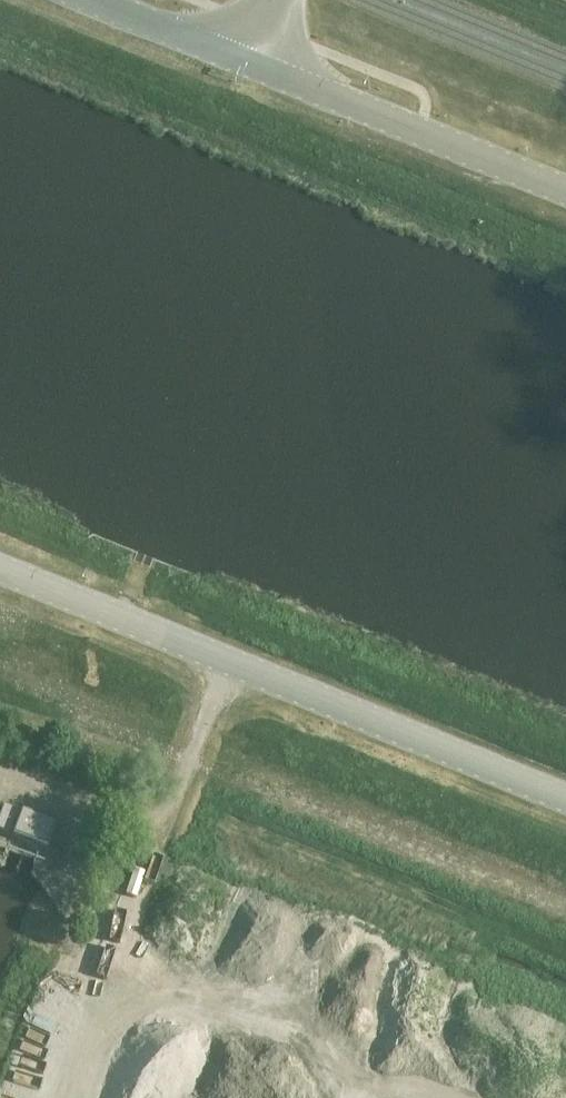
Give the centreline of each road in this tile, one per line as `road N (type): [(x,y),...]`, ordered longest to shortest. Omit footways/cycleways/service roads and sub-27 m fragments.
road 1 (unclassified): [(565,797),(0,568)]
road 2 (unclassified): [(565,193),(247,56)]
road 3 (track): [(63,1097),(140,877)]
road 4 (tertiary): [(247,56),(96,0)]

